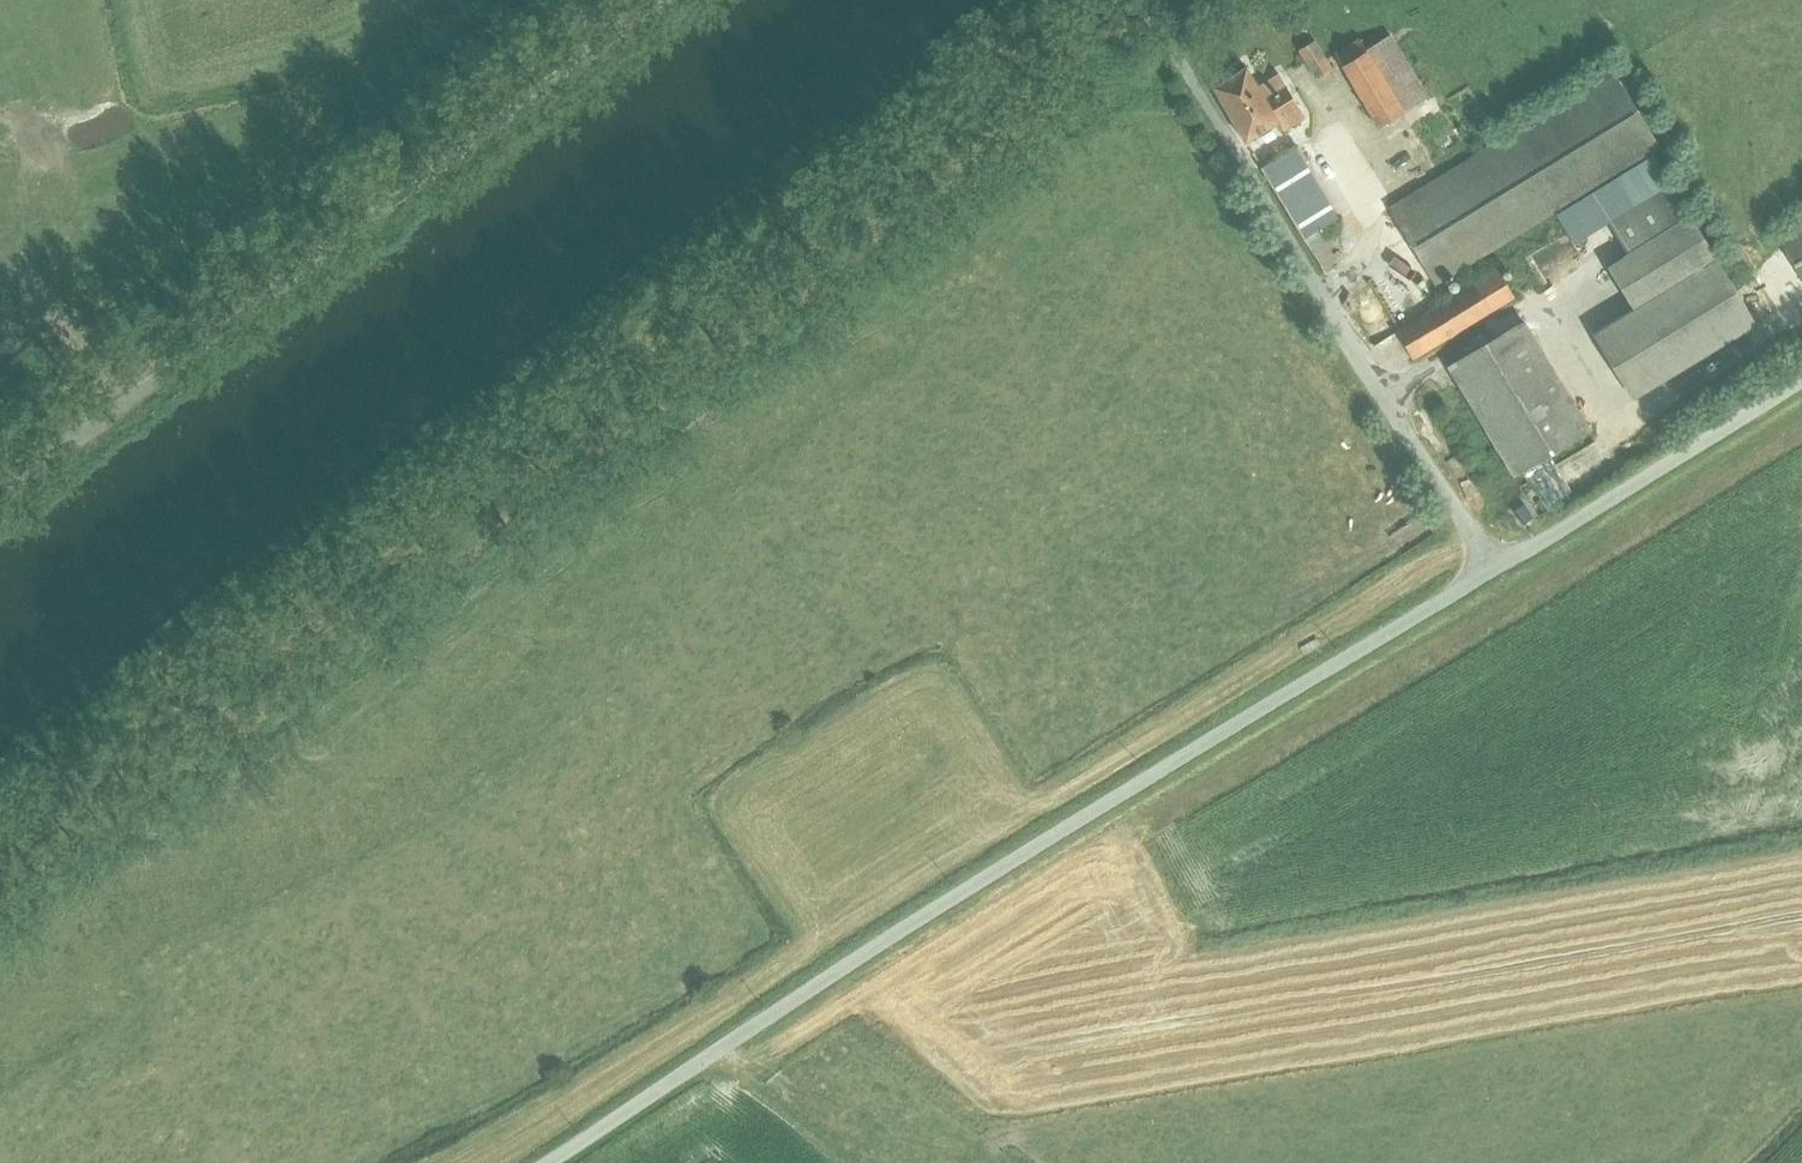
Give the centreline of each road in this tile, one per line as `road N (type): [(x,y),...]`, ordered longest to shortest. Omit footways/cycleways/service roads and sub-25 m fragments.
road 1 (unclassified): [(543,1162),(1496,566)]
road 2 (unclassified): [(658,0),(0,494)]
road 3 (unclassified): [(1198,87),(1496,566)]
road 4 (unclassified): [(1496,566),(1801,374)]

